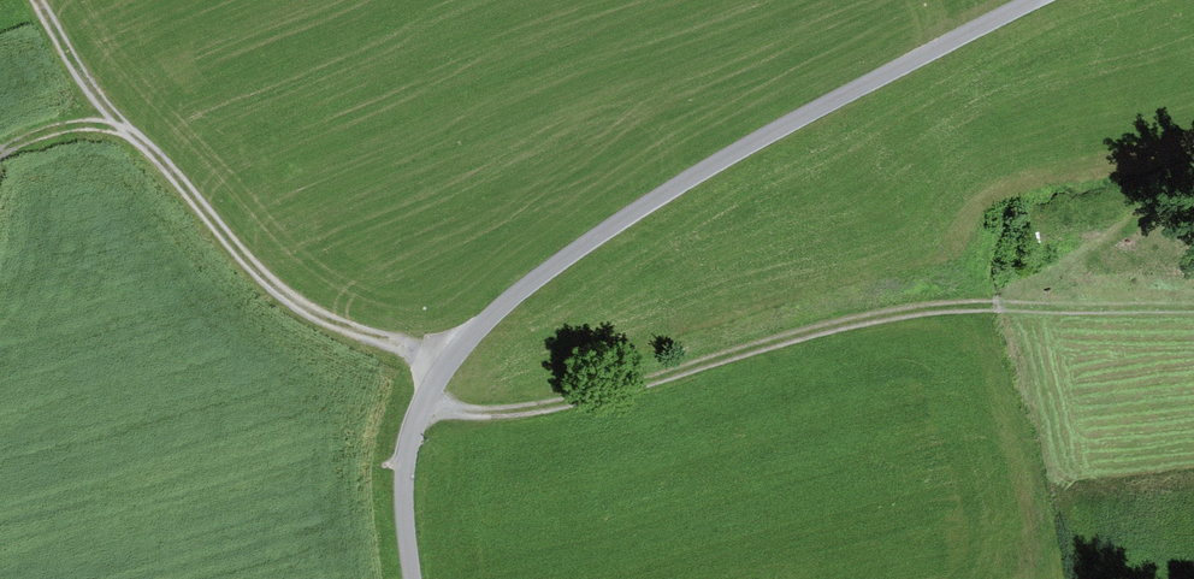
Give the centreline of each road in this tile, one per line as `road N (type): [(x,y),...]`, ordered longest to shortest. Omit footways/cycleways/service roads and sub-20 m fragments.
road 1 (unclassified): [(1044,0),(669,190),(494,315),(443,369),(425,406),(405,471),(414,578)]
road 2 (track): [(425,406),(510,421),(704,357),(915,312),(1193,306)]
road 3 (track): [(36,0),(90,91),(284,298),(443,369)]
road 4 (track): [(0,152),(83,125),(131,135)]

